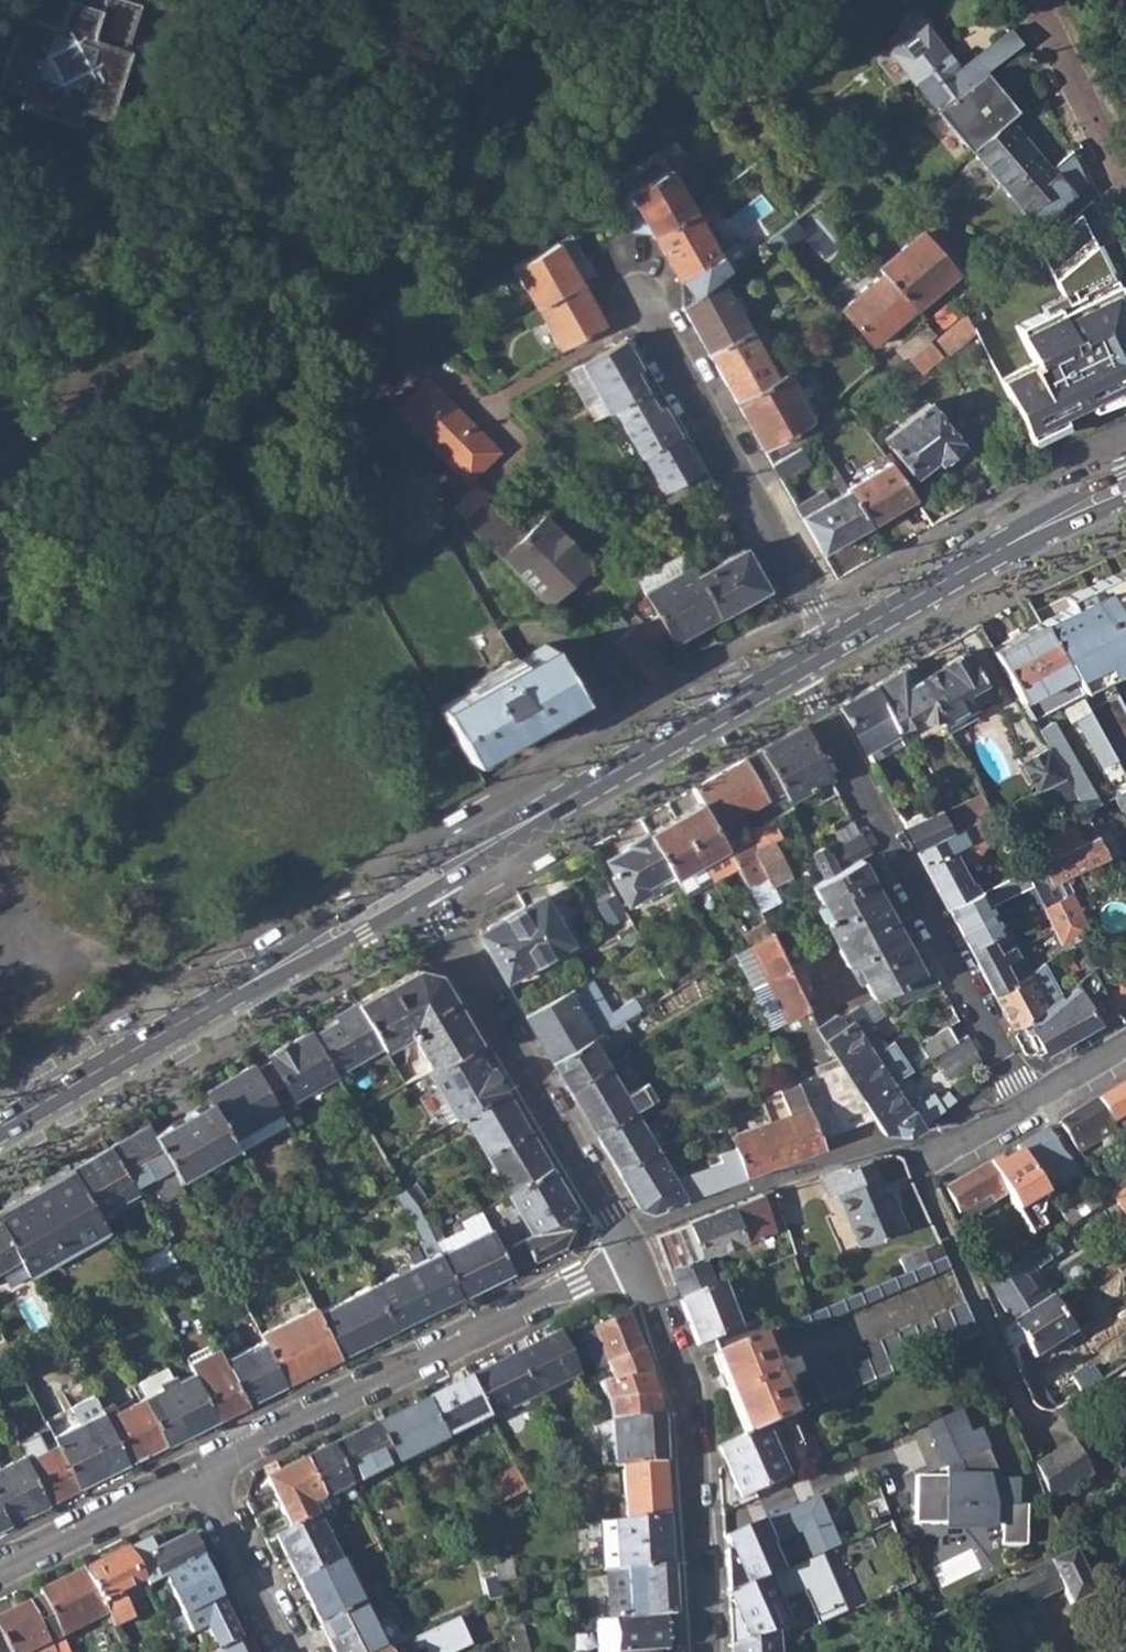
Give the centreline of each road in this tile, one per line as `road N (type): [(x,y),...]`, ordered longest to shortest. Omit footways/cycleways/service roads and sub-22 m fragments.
road 1 (residential): [(1031,1101),(791,669)]
road 2 (primary): [(0,1126),(420,886)]
road 3 (residential): [(200,1469),(628,1256)]
road 4 (primary): [(420,886),(791,669)]
road 5 (residential): [(420,886),(621,1239)]
road 6 (residential): [(628,1256),(683,1398),(702,1651)]
road 7 (residential): [(833,645),(642,302)]
road 8 (residential): [(912,1155),(1040,1439),(1067,1424)]
road 9 (primary): [(833,645),(1125,486)]
road 10 (residential): [(621,1239),(859,1148),(912,1155)]
road 11 (residential): [(1035,4),(1125,211)]
road 12 (residential): [(0,1568),(200,1469)]
road 13 (residential): [(200,1469),(293,1651)]
road 14 (residential): [(1031,1101),(943,1148),(912,1155)]

